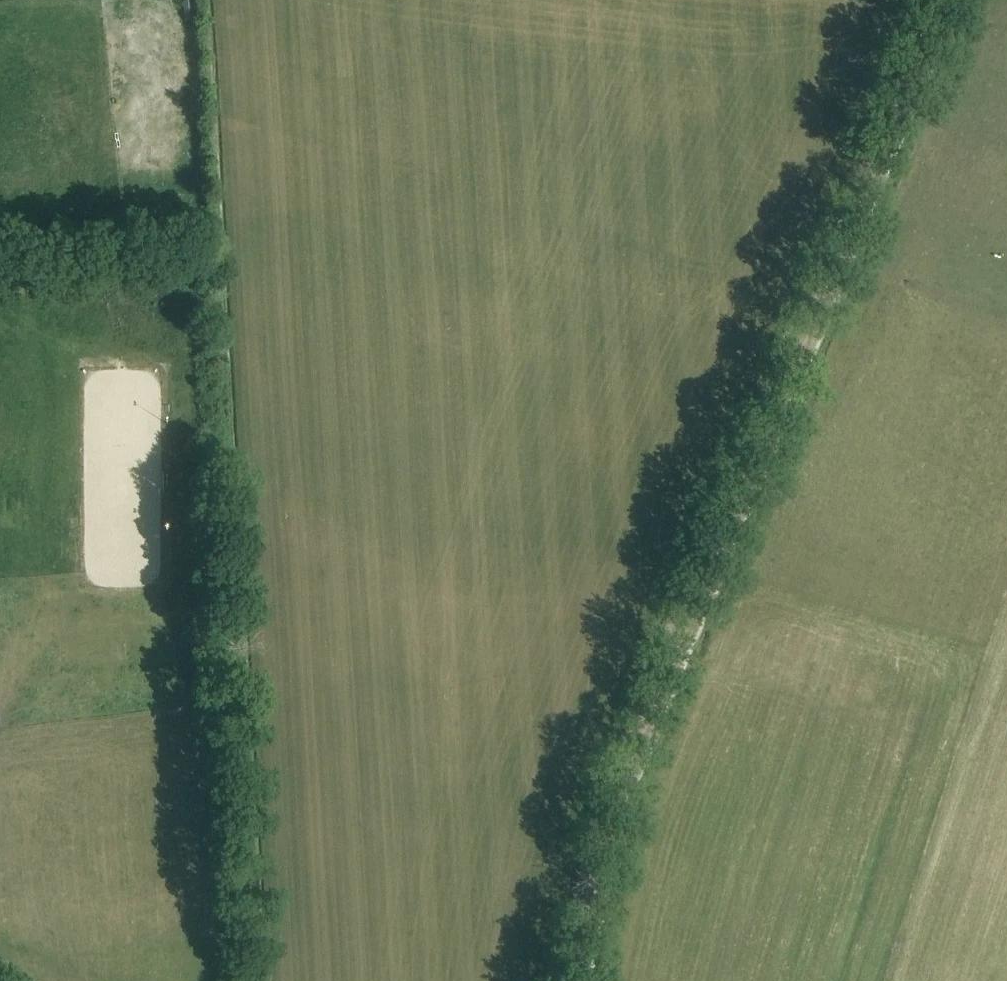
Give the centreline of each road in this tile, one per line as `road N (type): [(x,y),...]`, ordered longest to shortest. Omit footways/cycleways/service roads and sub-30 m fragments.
road 1 (track): [(572,980),(621,767),(941,0)]

